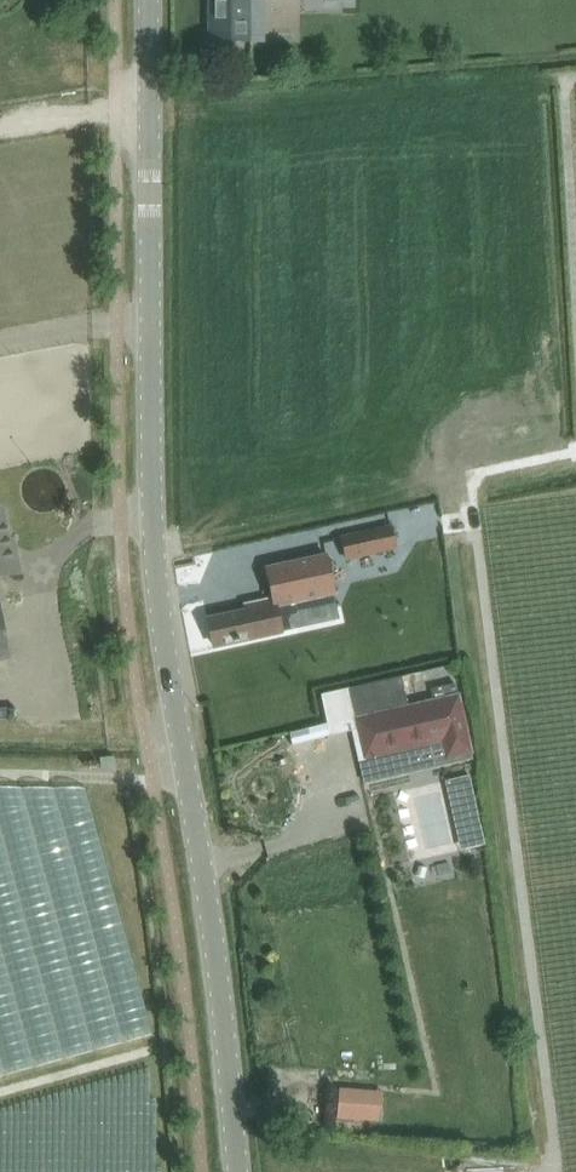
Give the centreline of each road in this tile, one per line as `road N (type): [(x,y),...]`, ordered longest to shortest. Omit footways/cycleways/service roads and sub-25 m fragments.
road 1 (unclassified): [(238,1171),(148,579),(139,0)]

